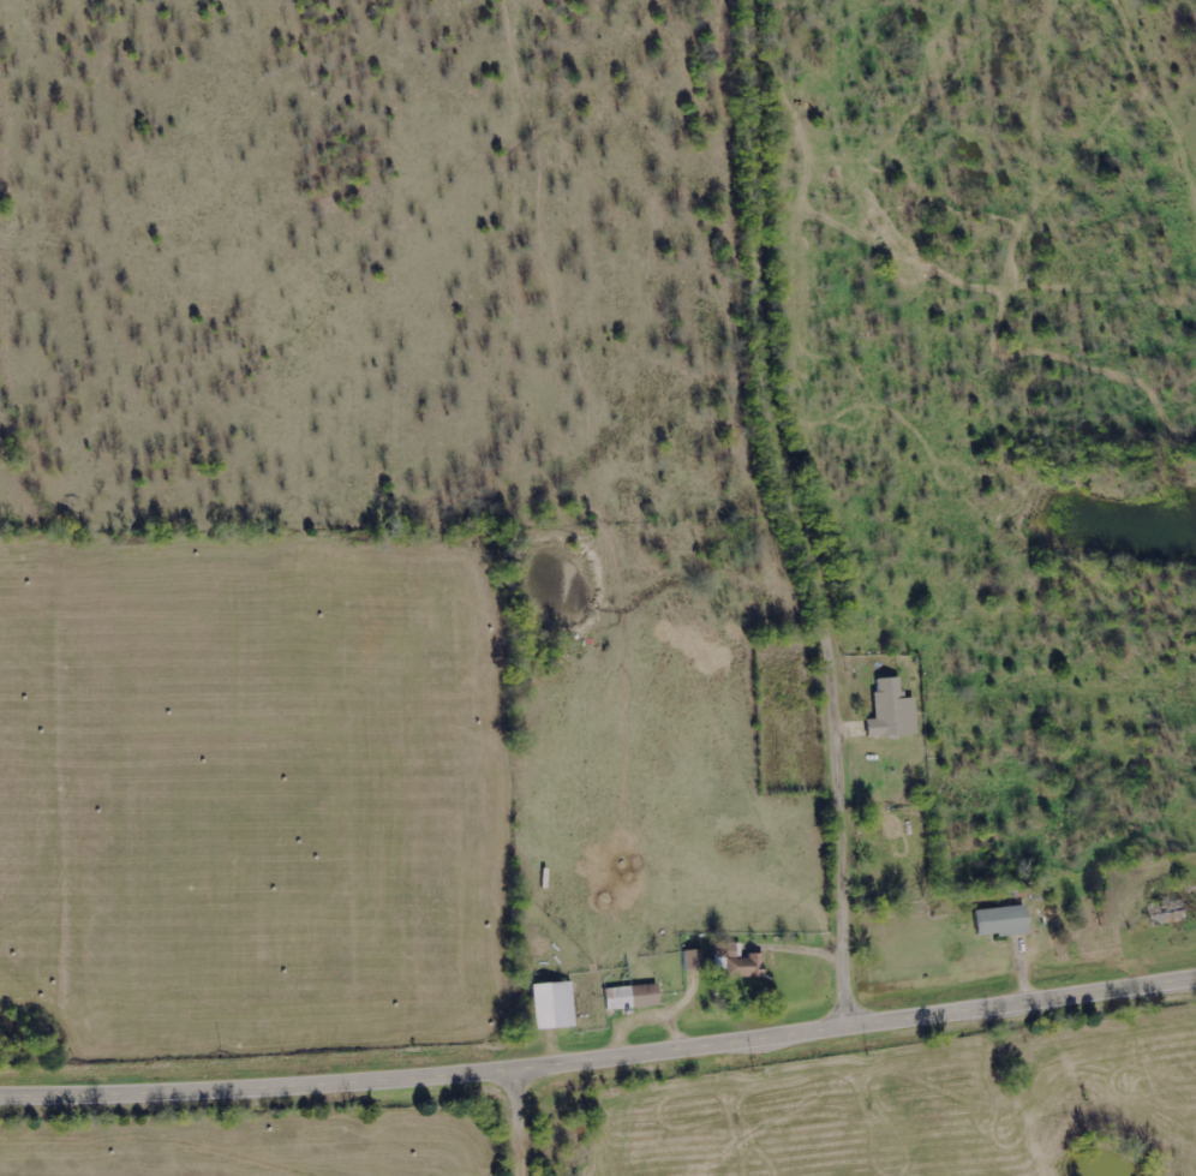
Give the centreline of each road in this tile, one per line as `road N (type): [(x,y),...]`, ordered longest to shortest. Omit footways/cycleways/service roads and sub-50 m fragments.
road 1 (secondary): [(0,1097),(518,1074),(1195,980)]
road 2 (residential): [(845,1028),(850,812),(842,698),(831,615),(775,405),(758,0)]

